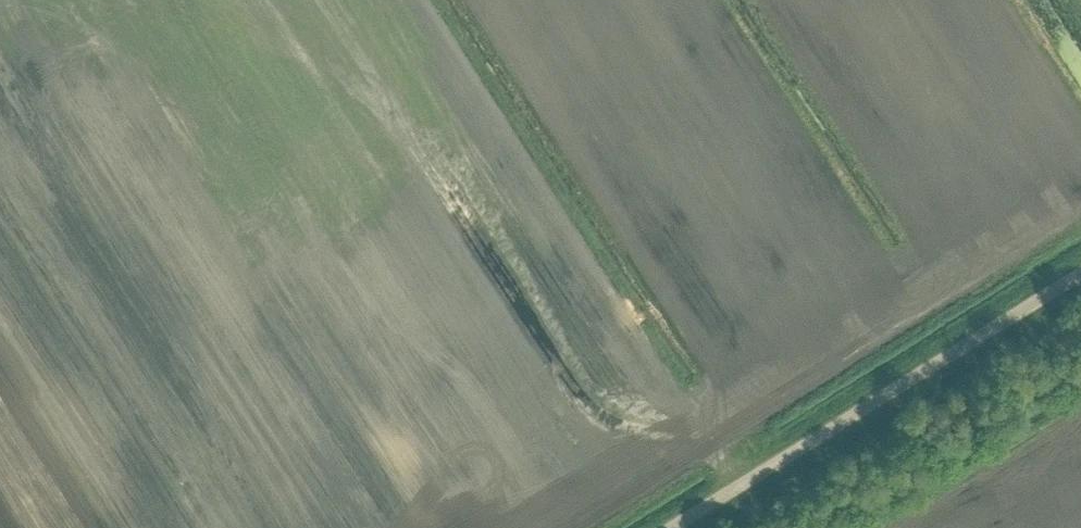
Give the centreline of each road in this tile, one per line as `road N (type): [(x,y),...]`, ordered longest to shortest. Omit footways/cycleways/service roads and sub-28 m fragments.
road 1 (unclassified): [(668,527),(1080,272)]

